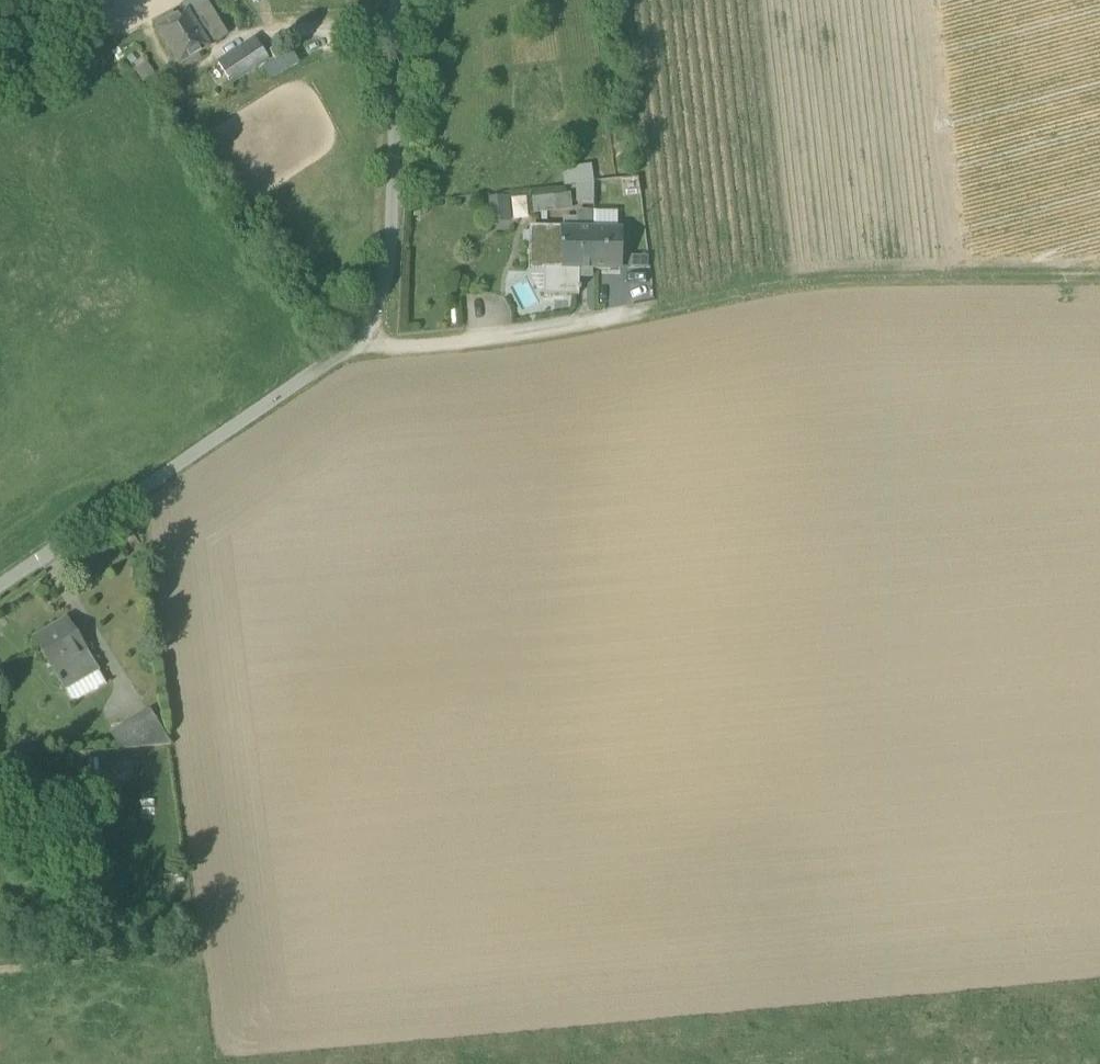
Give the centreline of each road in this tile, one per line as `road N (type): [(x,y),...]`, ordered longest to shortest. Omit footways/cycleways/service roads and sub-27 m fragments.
road 1 (residential): [(398,0),(392,257),(369,334),(0,585)]
road 2 (track): [(1099,285),(776,277),(655,305)]

